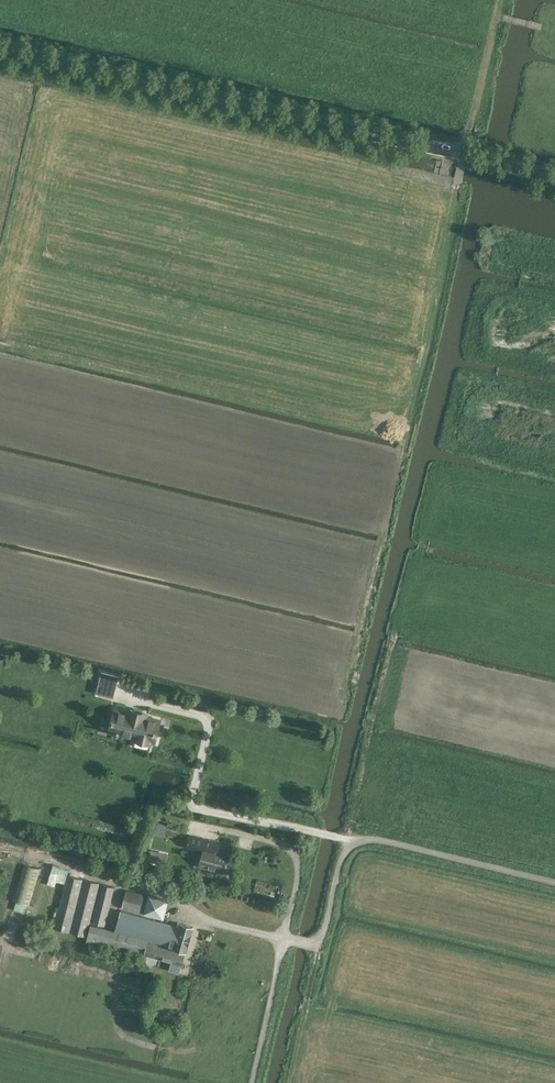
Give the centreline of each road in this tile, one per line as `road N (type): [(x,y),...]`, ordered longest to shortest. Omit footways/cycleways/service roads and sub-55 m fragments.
road 1 (track): [(0,629),(352,674),(464,156)]
road 2 (unclassified): [(554,177),(0,48)]
road 3 (unclassified): [(254,1082),(285,938),(317,946),(324,937),(350,838),(554,884)]
road 4 (track): [(350,838),(398,628),(453,630)]
road 5 (track): [(501,0),(464,156)]
road 6 (track): [(290,1082),(317,946)]

